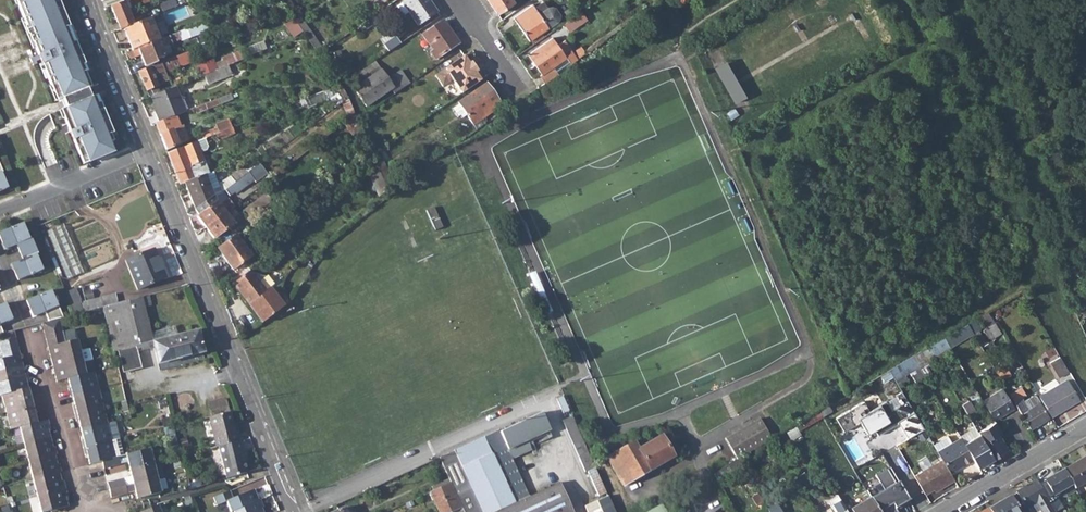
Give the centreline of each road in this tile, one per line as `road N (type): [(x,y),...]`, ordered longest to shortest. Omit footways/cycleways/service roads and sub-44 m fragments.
road 1 (residential): [(87,0),(292,511)]
road 2 (residential): [(28,337),(84,511)]
road 3 (residential): [(1085,427),(943,511)]

